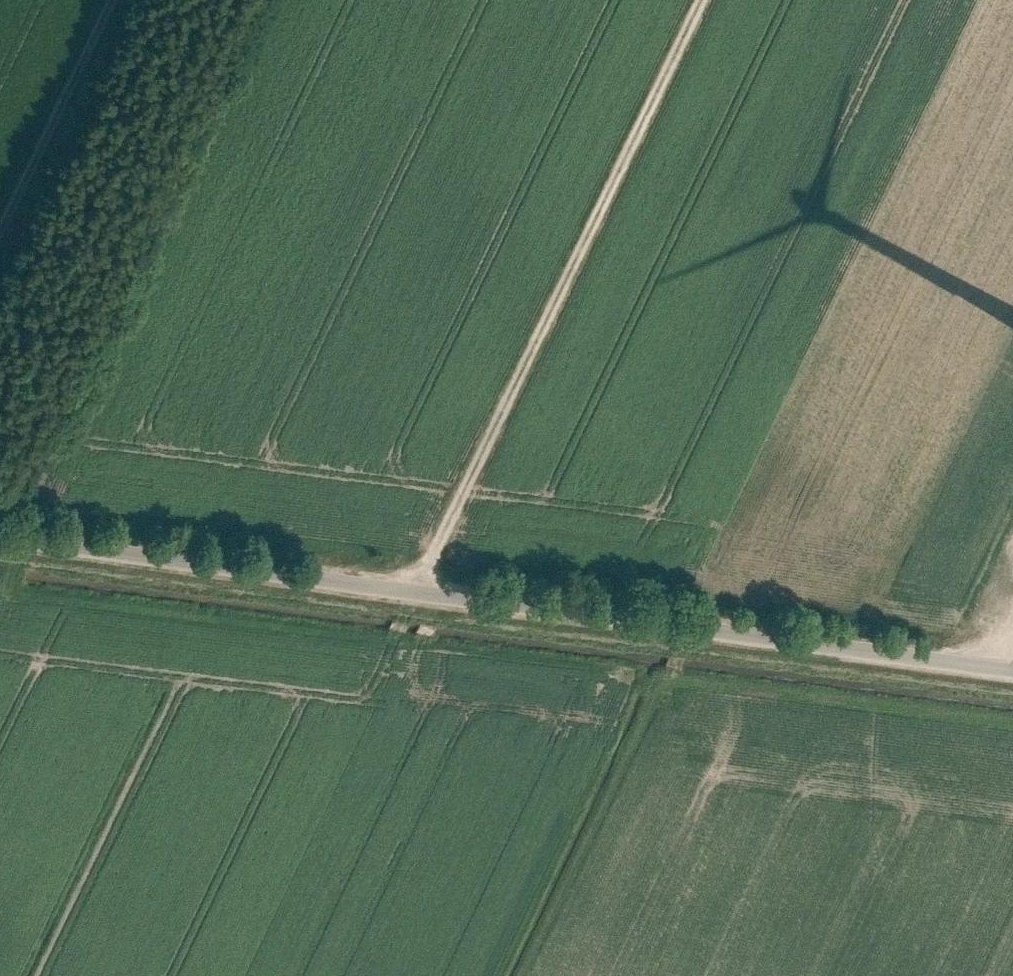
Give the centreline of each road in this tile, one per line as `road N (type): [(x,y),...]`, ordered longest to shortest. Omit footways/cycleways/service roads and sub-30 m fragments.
road 1 (unclassified): [(0,529),(1012,666)]
road 2 (track): [(416,585),(705,0)]
road 3 (track): [(108,0),(0,227)]

